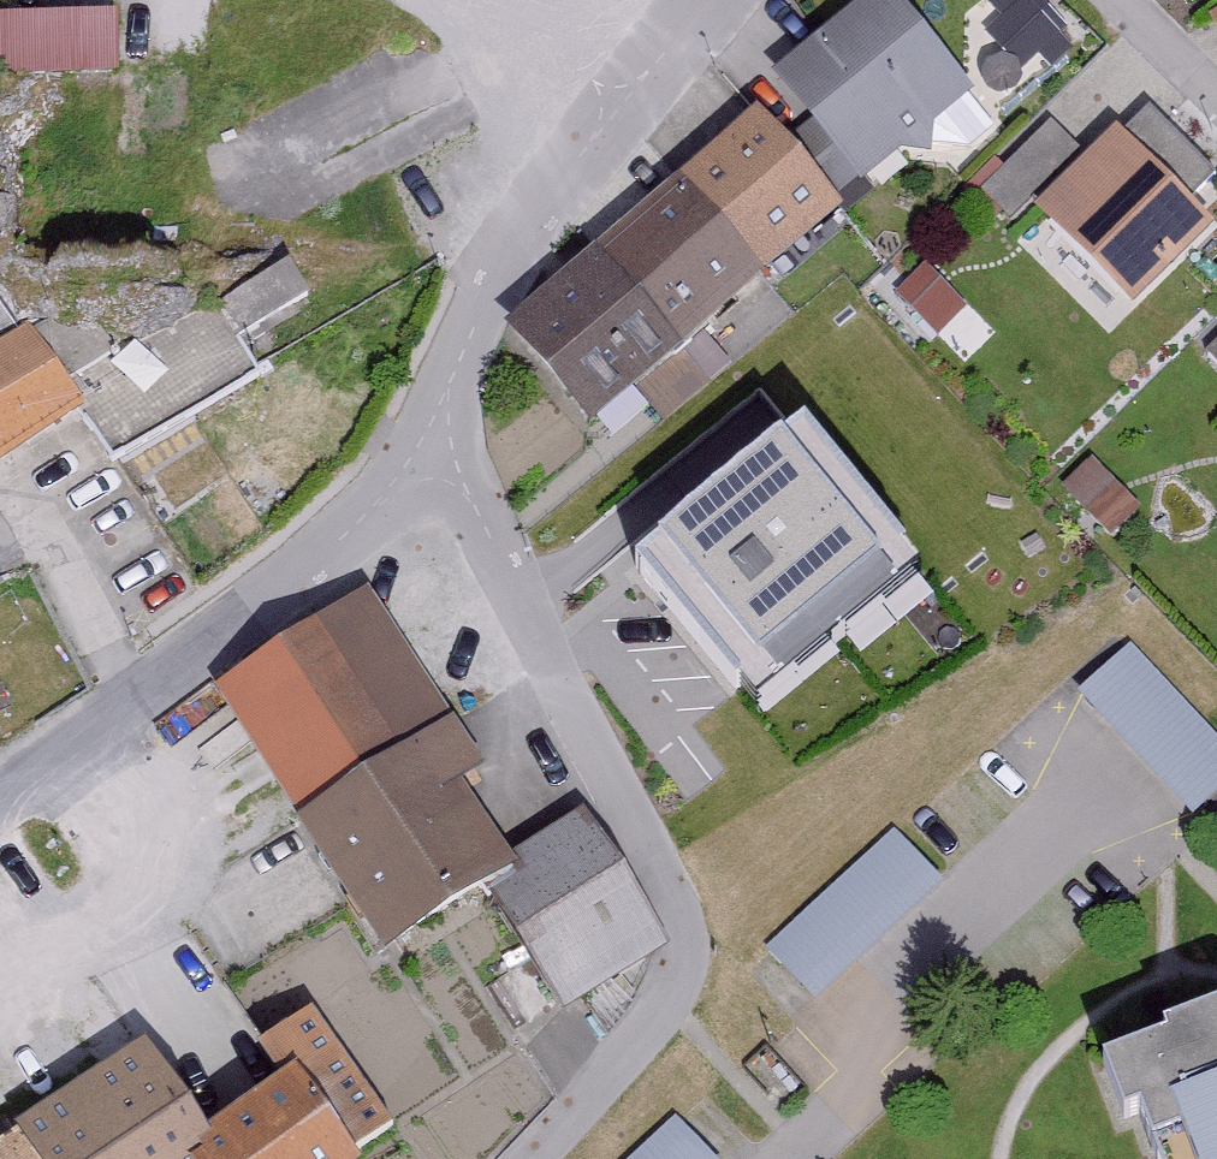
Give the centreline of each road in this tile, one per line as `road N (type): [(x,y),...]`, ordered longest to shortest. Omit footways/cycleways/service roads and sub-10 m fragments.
road 1 (residential): [(409,462),(661,875),(681,948),(672,1011),(547,1158)]
road 2 (residential): [(650,87),(489,316),(409,462)]
road 3 (residential): [(409,462),(135,713)]
road 4 (residential): [(135,713),(17,522),(0,534)]
road 5 (residential): [(650,87),(450,0)]
road 6 (residential): [(135,713),(0,811)]
road 7 (residential): [(1105,0),(1216,109)]

